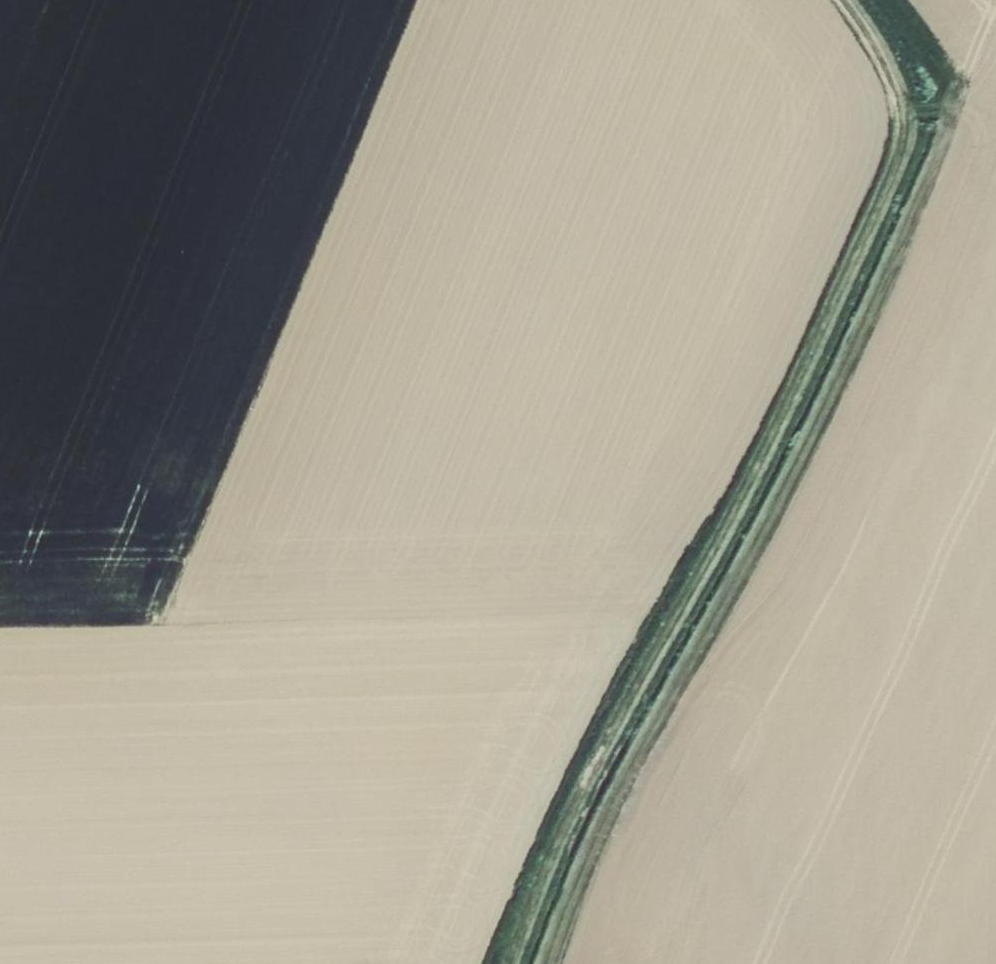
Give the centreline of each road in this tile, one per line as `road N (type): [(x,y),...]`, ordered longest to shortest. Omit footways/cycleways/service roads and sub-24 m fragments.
road 1 (track): [(533,963),(888,154),(894,95),(824,0)]

